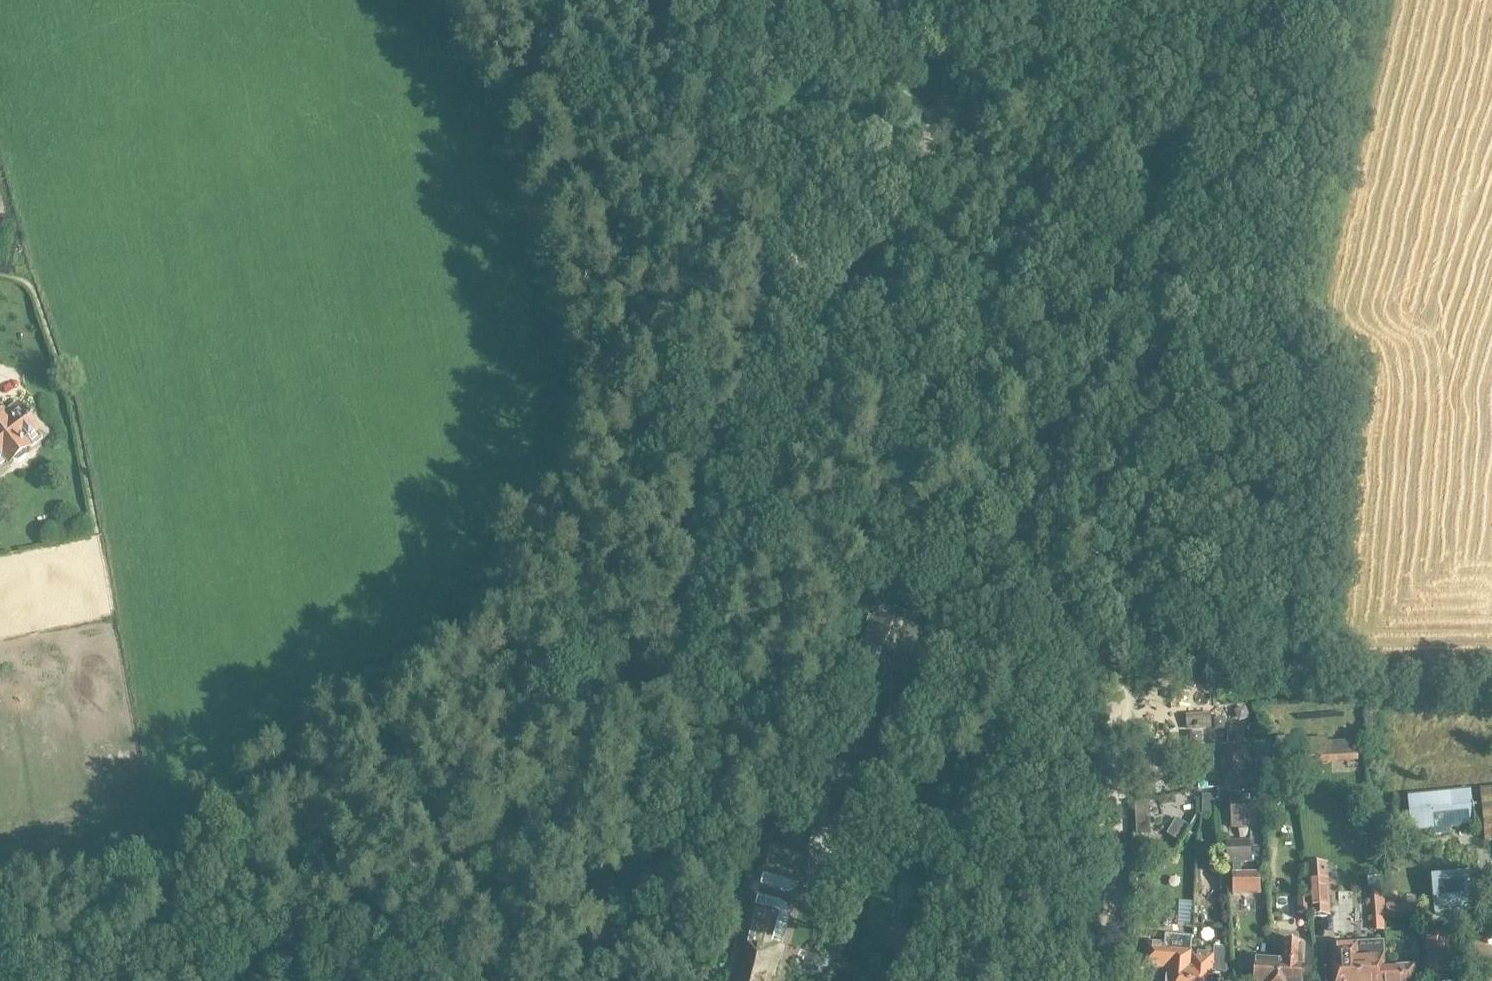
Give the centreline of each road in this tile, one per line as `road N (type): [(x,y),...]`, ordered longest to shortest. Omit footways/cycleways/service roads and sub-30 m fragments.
road 1 (unclassified): [(591,980),(780,278)]
road 2 (track): [(504,980),(0,954)]
road 3 (unclassified): [(780,278),(873,238),(889,215),(935,132),(959,0)]
road 4 (unclassified): [(1098,980),(1137,682)]
road 5 (unclassified): [(780,278),(843,63),(818,34)]
road 6 (track): [(840,843),(894,858),(906,881),(905,954),(895,980)]

